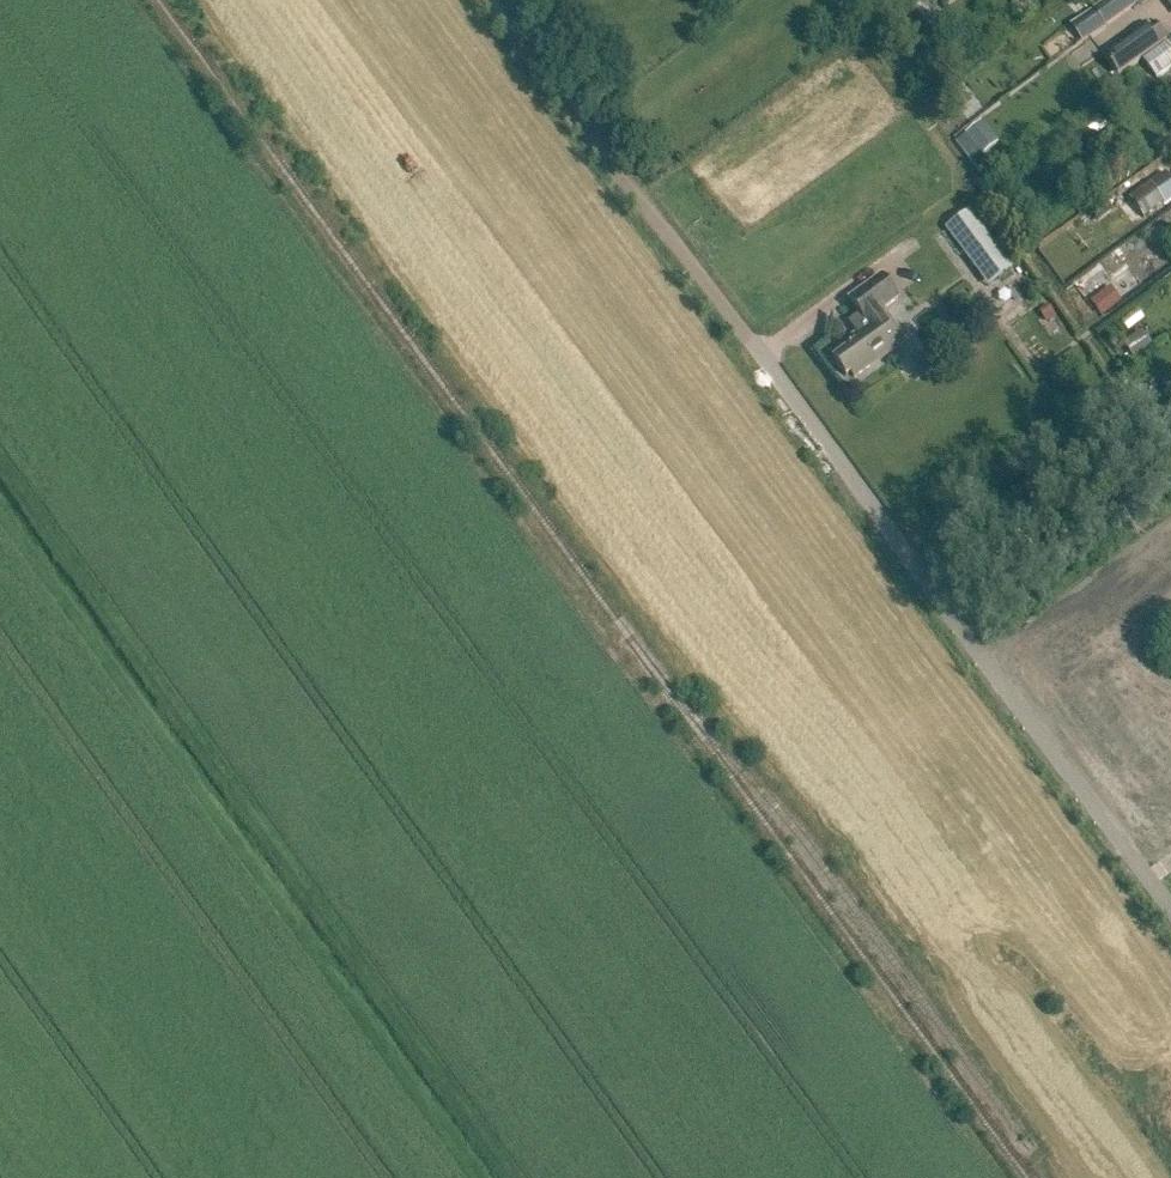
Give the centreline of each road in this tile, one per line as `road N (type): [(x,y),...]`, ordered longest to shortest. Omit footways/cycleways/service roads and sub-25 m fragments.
road 1 (residential): [(748,342),(1170,913)]
road 2 (track): [(497,0),(748,342)]

